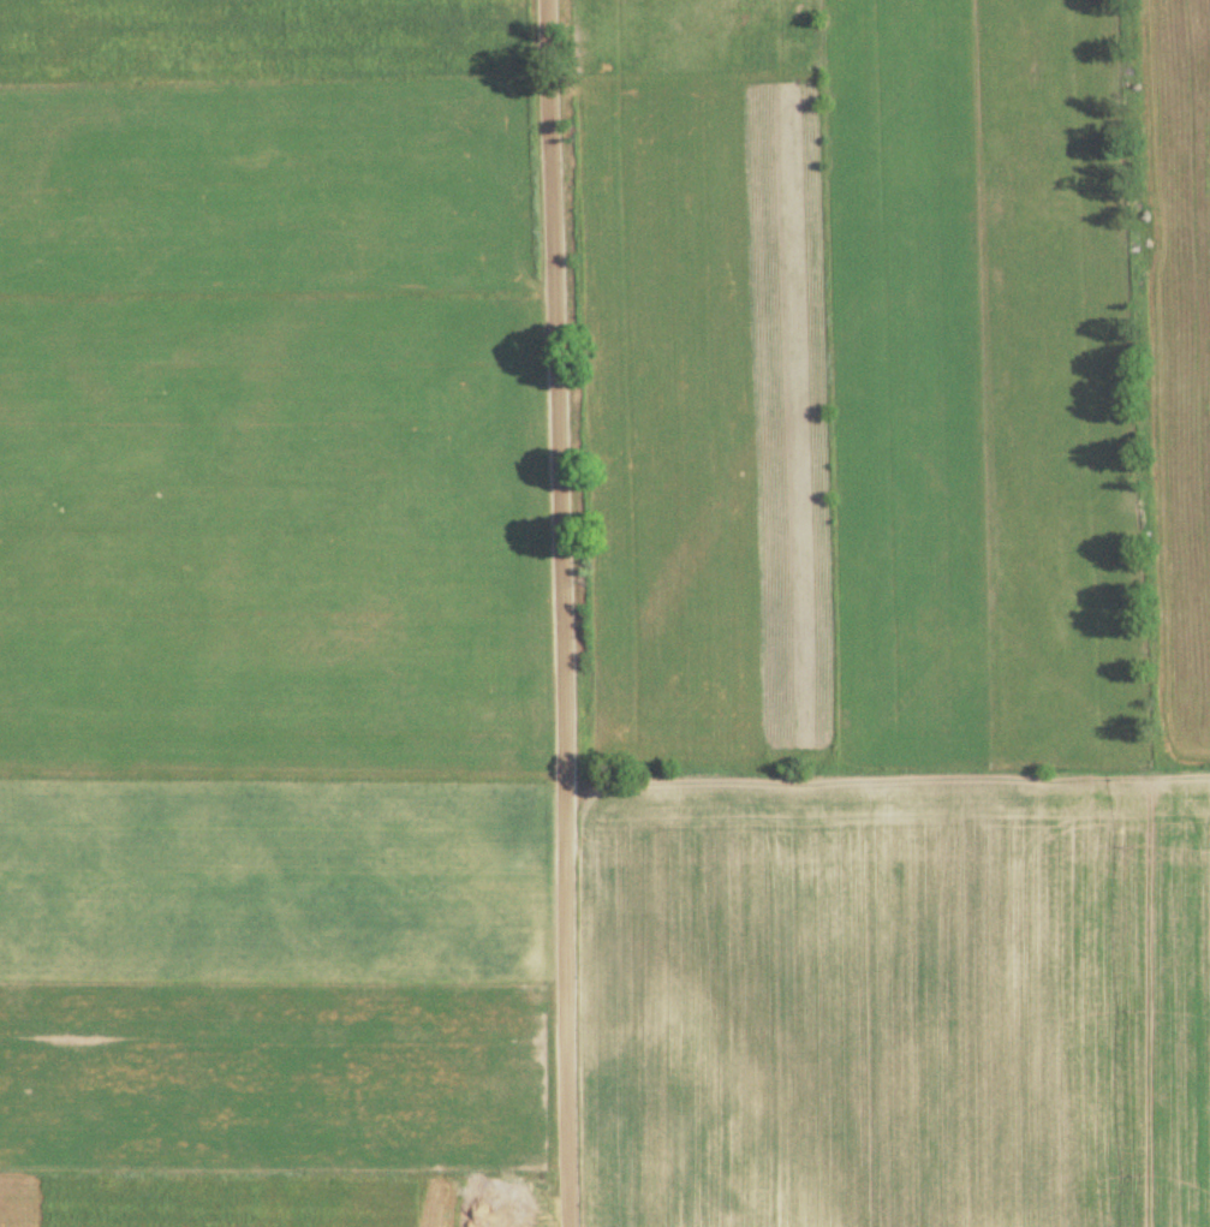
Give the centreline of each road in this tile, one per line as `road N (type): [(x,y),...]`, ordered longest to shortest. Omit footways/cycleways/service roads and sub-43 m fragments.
road 1 (residential): [(565,1226),(545,0)]

